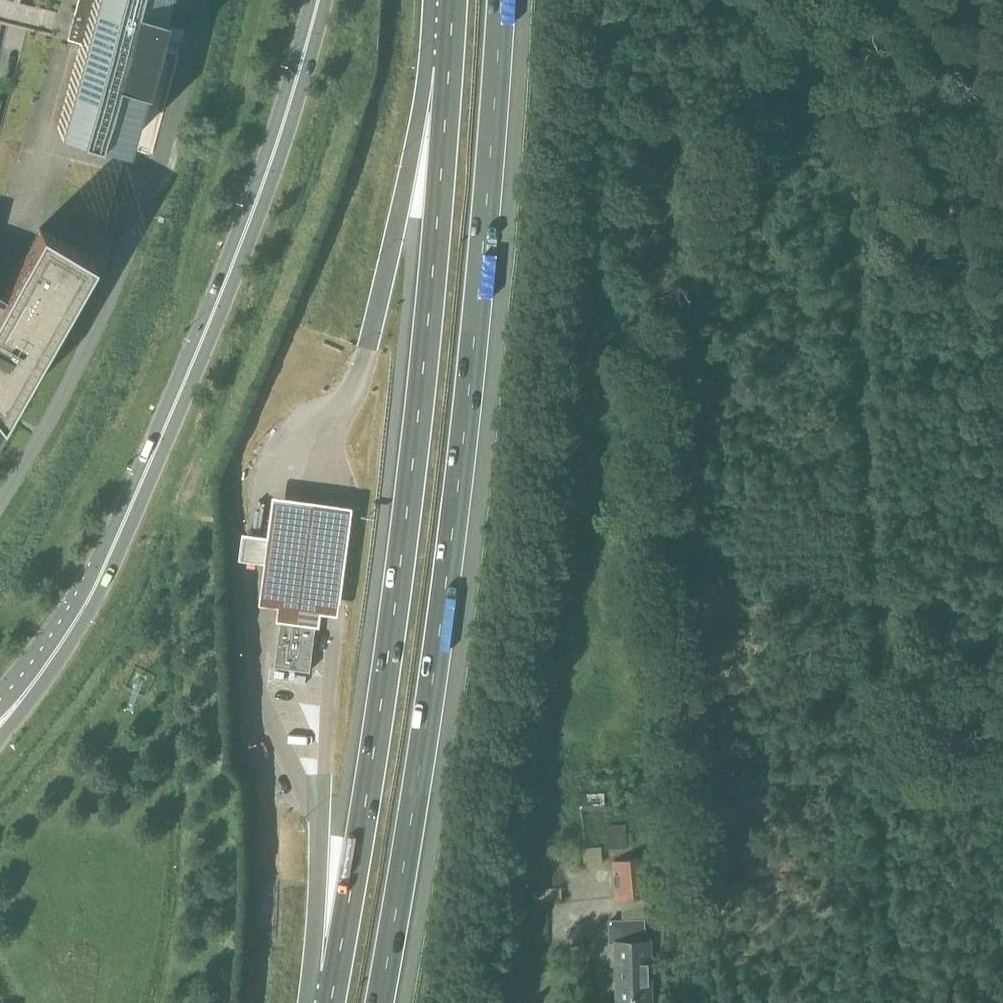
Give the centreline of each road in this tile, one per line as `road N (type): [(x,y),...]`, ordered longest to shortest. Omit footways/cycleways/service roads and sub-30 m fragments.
road 1 (motorway): [(380,1002),(468,408),(501,0)]
road 2 (motorway): [(449,67),(401,564),(337,974)]
road 3 (secondary): [(318,0),(248,229),(105,565)]
road 4 (unclassified): [(0,502),(78,364),(134,236),(200,0)]
road 5 (motorway): [(449,67),(399,215),(367,349)]
road 6 (secondary): [(0,739),(49,675),(105,565)]
road 7 (secondary): [(105,565),(0,699)]
road 8 (motorway): [(319,821),(337,974)]

